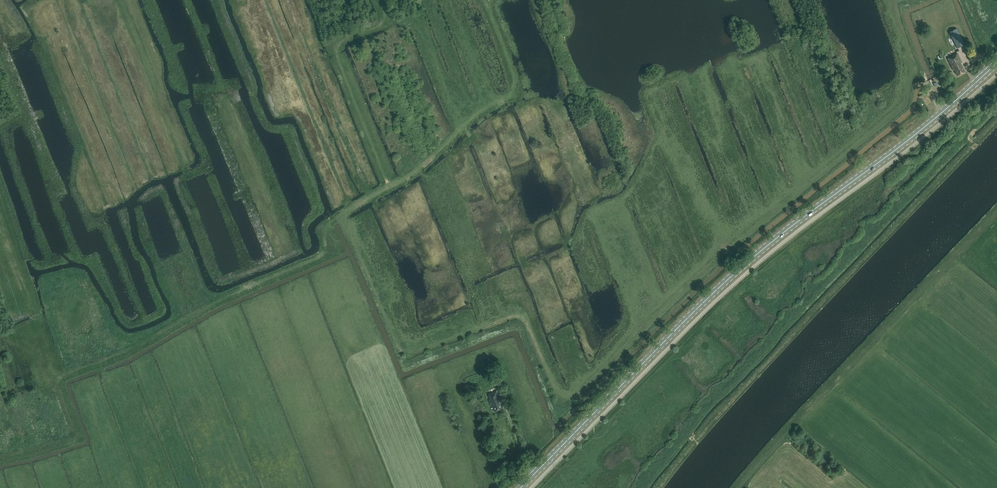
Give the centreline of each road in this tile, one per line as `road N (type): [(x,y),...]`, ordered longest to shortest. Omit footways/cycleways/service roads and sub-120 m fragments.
road 1 (track): [(337,217),(405,364),(517,324),(559,407),(568,406),(706,265),(898,107),(918,73)]
road 2 (track): [(0,462),(82,439),(63,382),(69,376),(340,252),(330,221),(410,175),(476,114),(509,96),(516,81),(487,0)]
road 3 (primary): [(520,487),(740,269),(996,63)]
road 4 (track): [(389,186),(336,51),(383,22),(379,0)]

